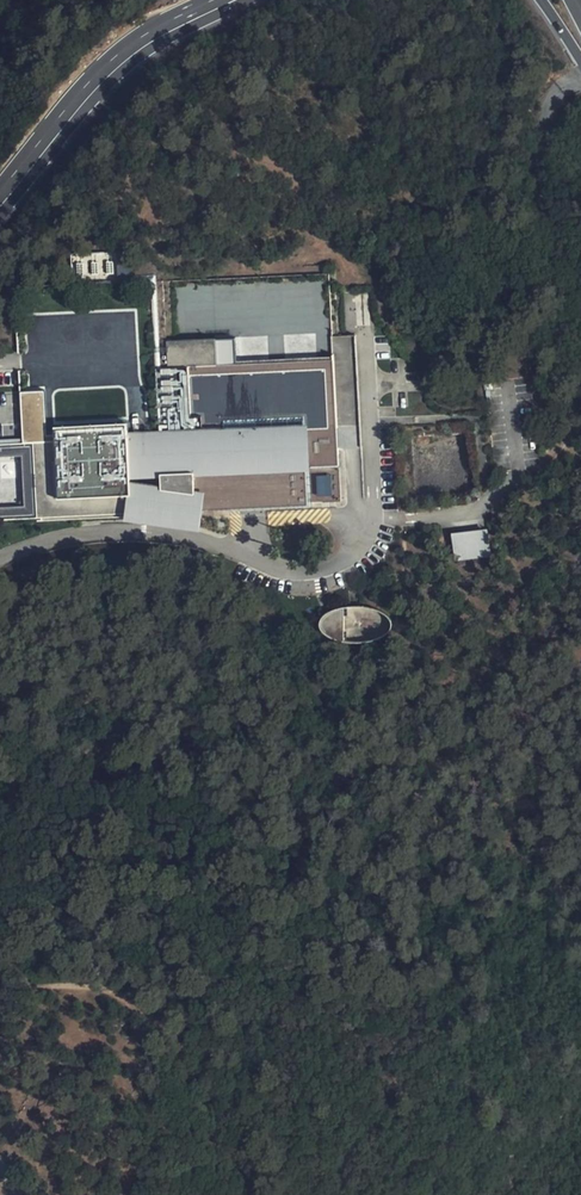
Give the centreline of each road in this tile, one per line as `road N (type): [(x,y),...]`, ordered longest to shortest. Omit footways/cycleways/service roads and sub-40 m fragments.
road 1 (track): [(580,650),(541,692),(459,745),(341,759),(277,722),(238,687),(183,677),(0,682)]
road 2 (track): [(125,1194),(171,1073),(158,1036),(115,991),(0,974)]
road 3 (tertiary): [(0,201),(135,48),(226,0)]

